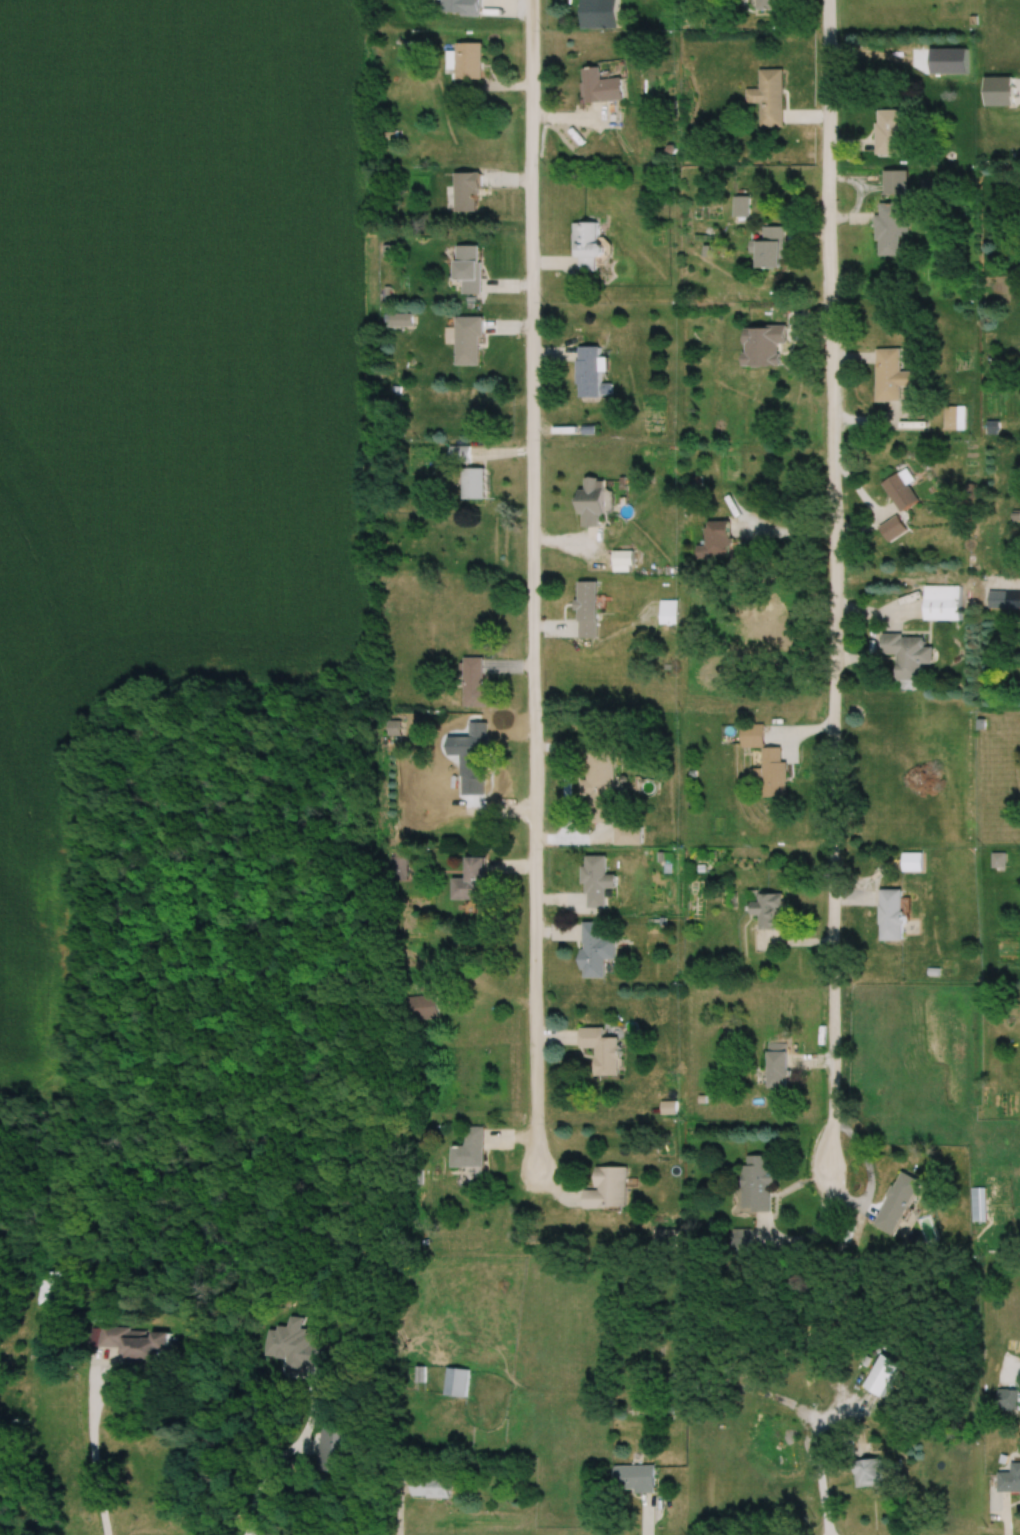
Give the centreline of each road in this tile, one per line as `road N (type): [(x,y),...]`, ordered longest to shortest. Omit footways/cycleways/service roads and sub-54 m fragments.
road 1 (residential): [(531,0),(534,1172)]
road 2 (residential): [(831,0),(830,1161)]

